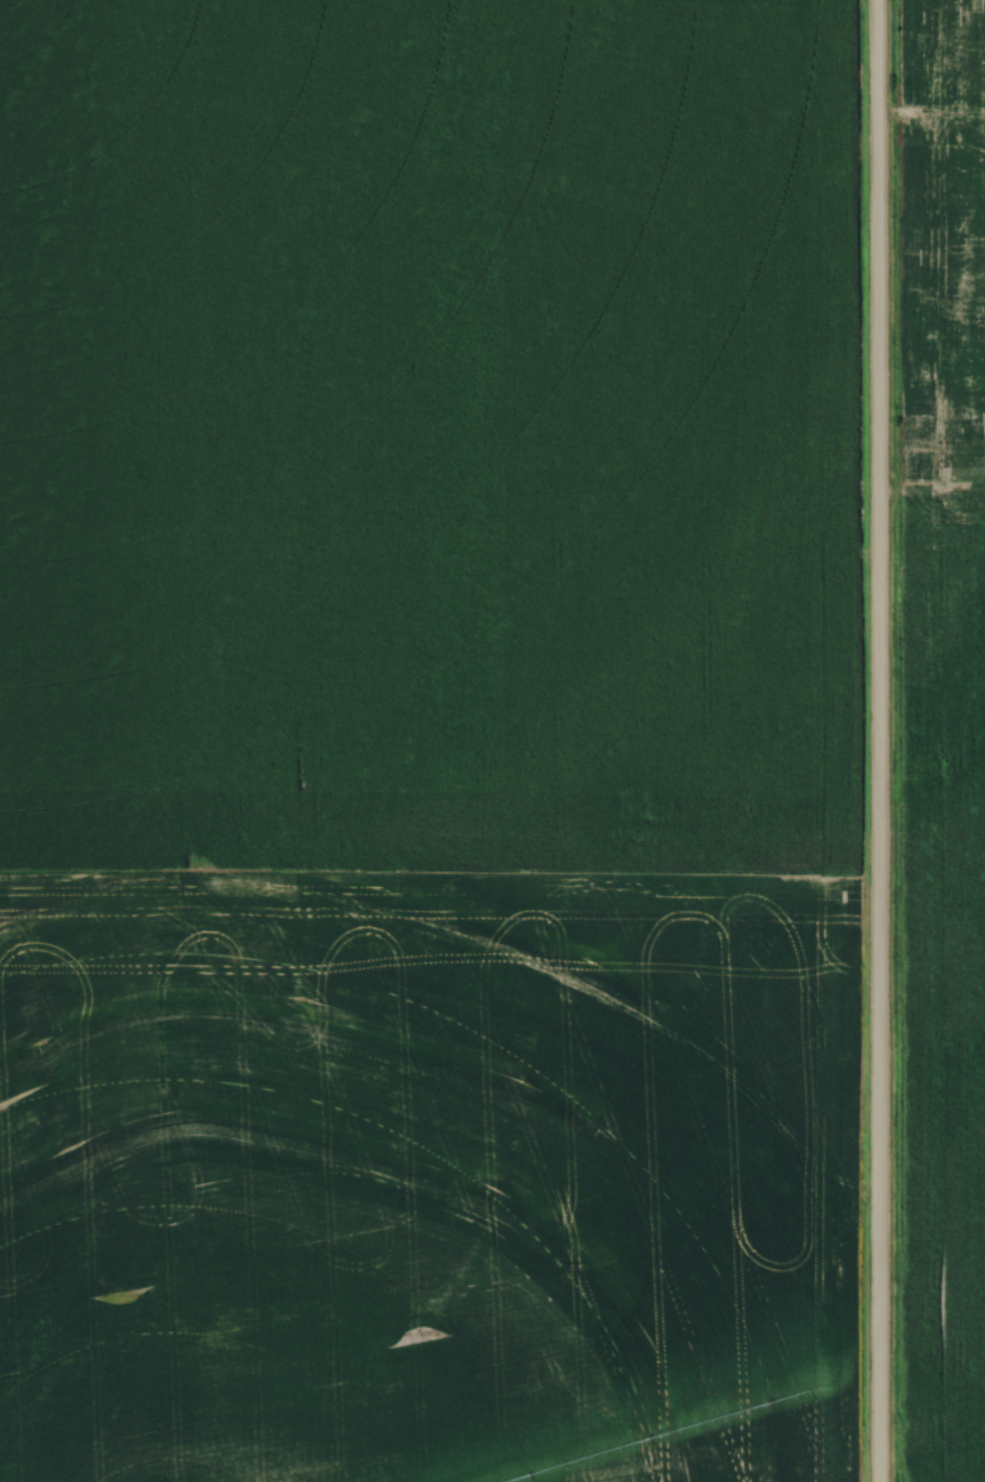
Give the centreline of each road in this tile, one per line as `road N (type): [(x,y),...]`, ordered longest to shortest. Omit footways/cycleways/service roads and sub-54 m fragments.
road 1 (residential): [(880,1481),(873,0)]

